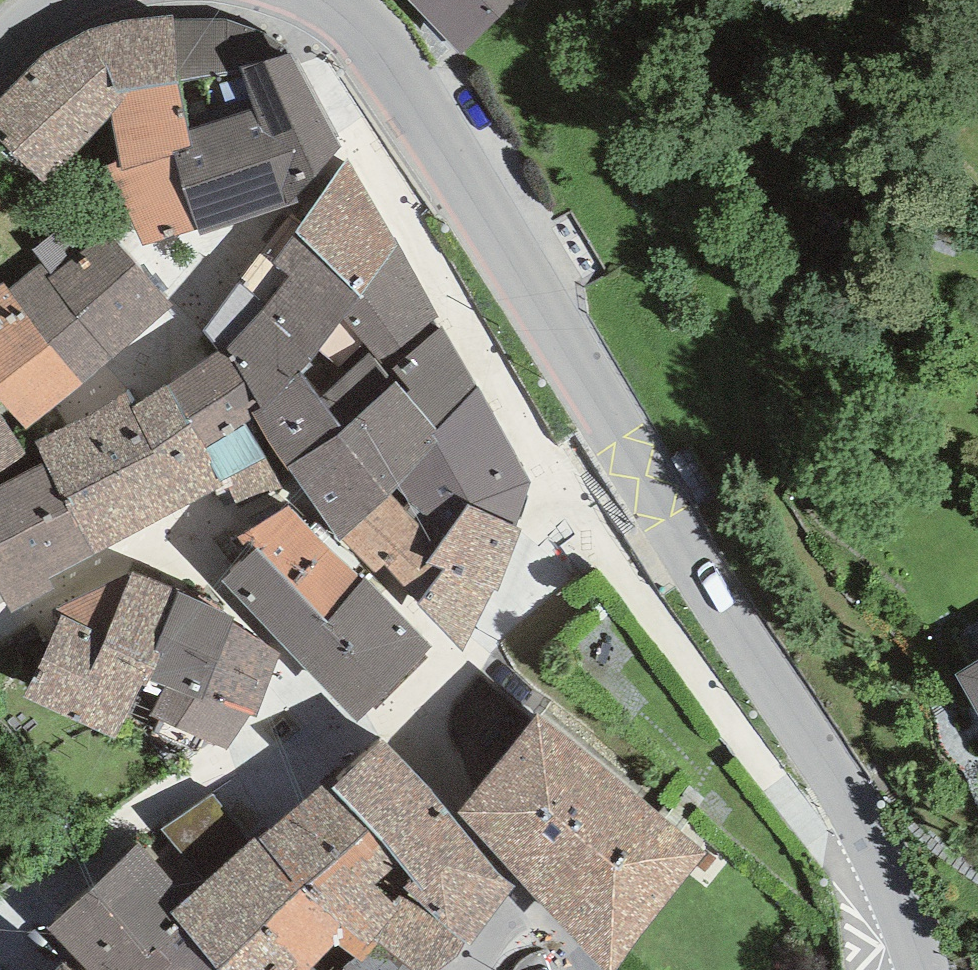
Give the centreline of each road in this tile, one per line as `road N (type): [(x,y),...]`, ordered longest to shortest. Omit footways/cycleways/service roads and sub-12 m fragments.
road 1 (tertiary): [(331,0),(368,22),(406,74),(661,509),(861,821),(922,969)]
road 2 (residential): [(403,716),(466,663),(520,597),(552,478),(356,130),(313,29),(313,0)]
road 3 (residential): [(403,716),(291,792),(209,791),(0,931)]

